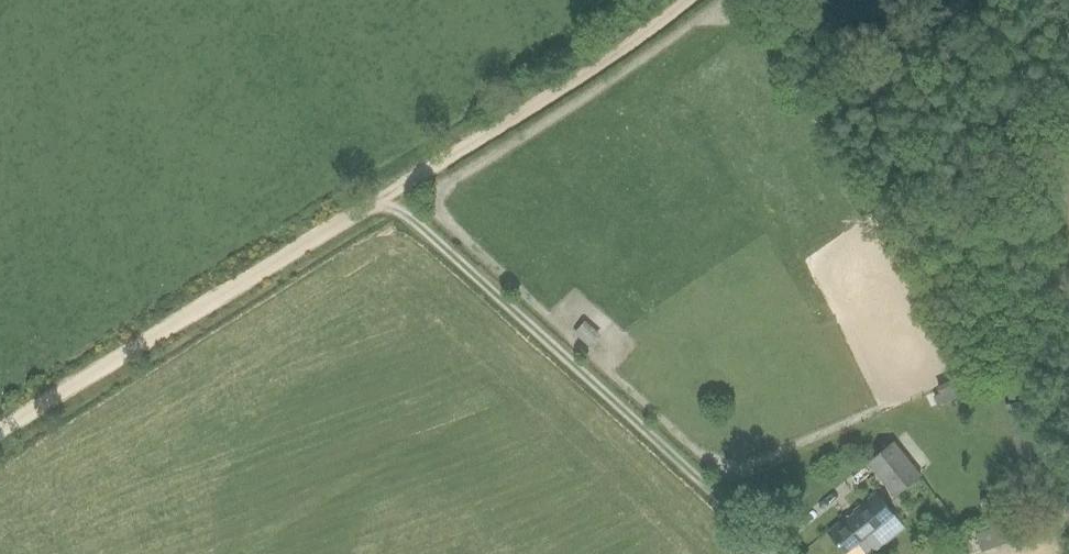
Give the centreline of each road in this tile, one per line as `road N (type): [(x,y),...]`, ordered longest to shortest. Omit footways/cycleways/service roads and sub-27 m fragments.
road 1 (track): [(0,429),(609,54),(681,0)]
road 2 (track): [(382,194),(776,546),(803,524)]

